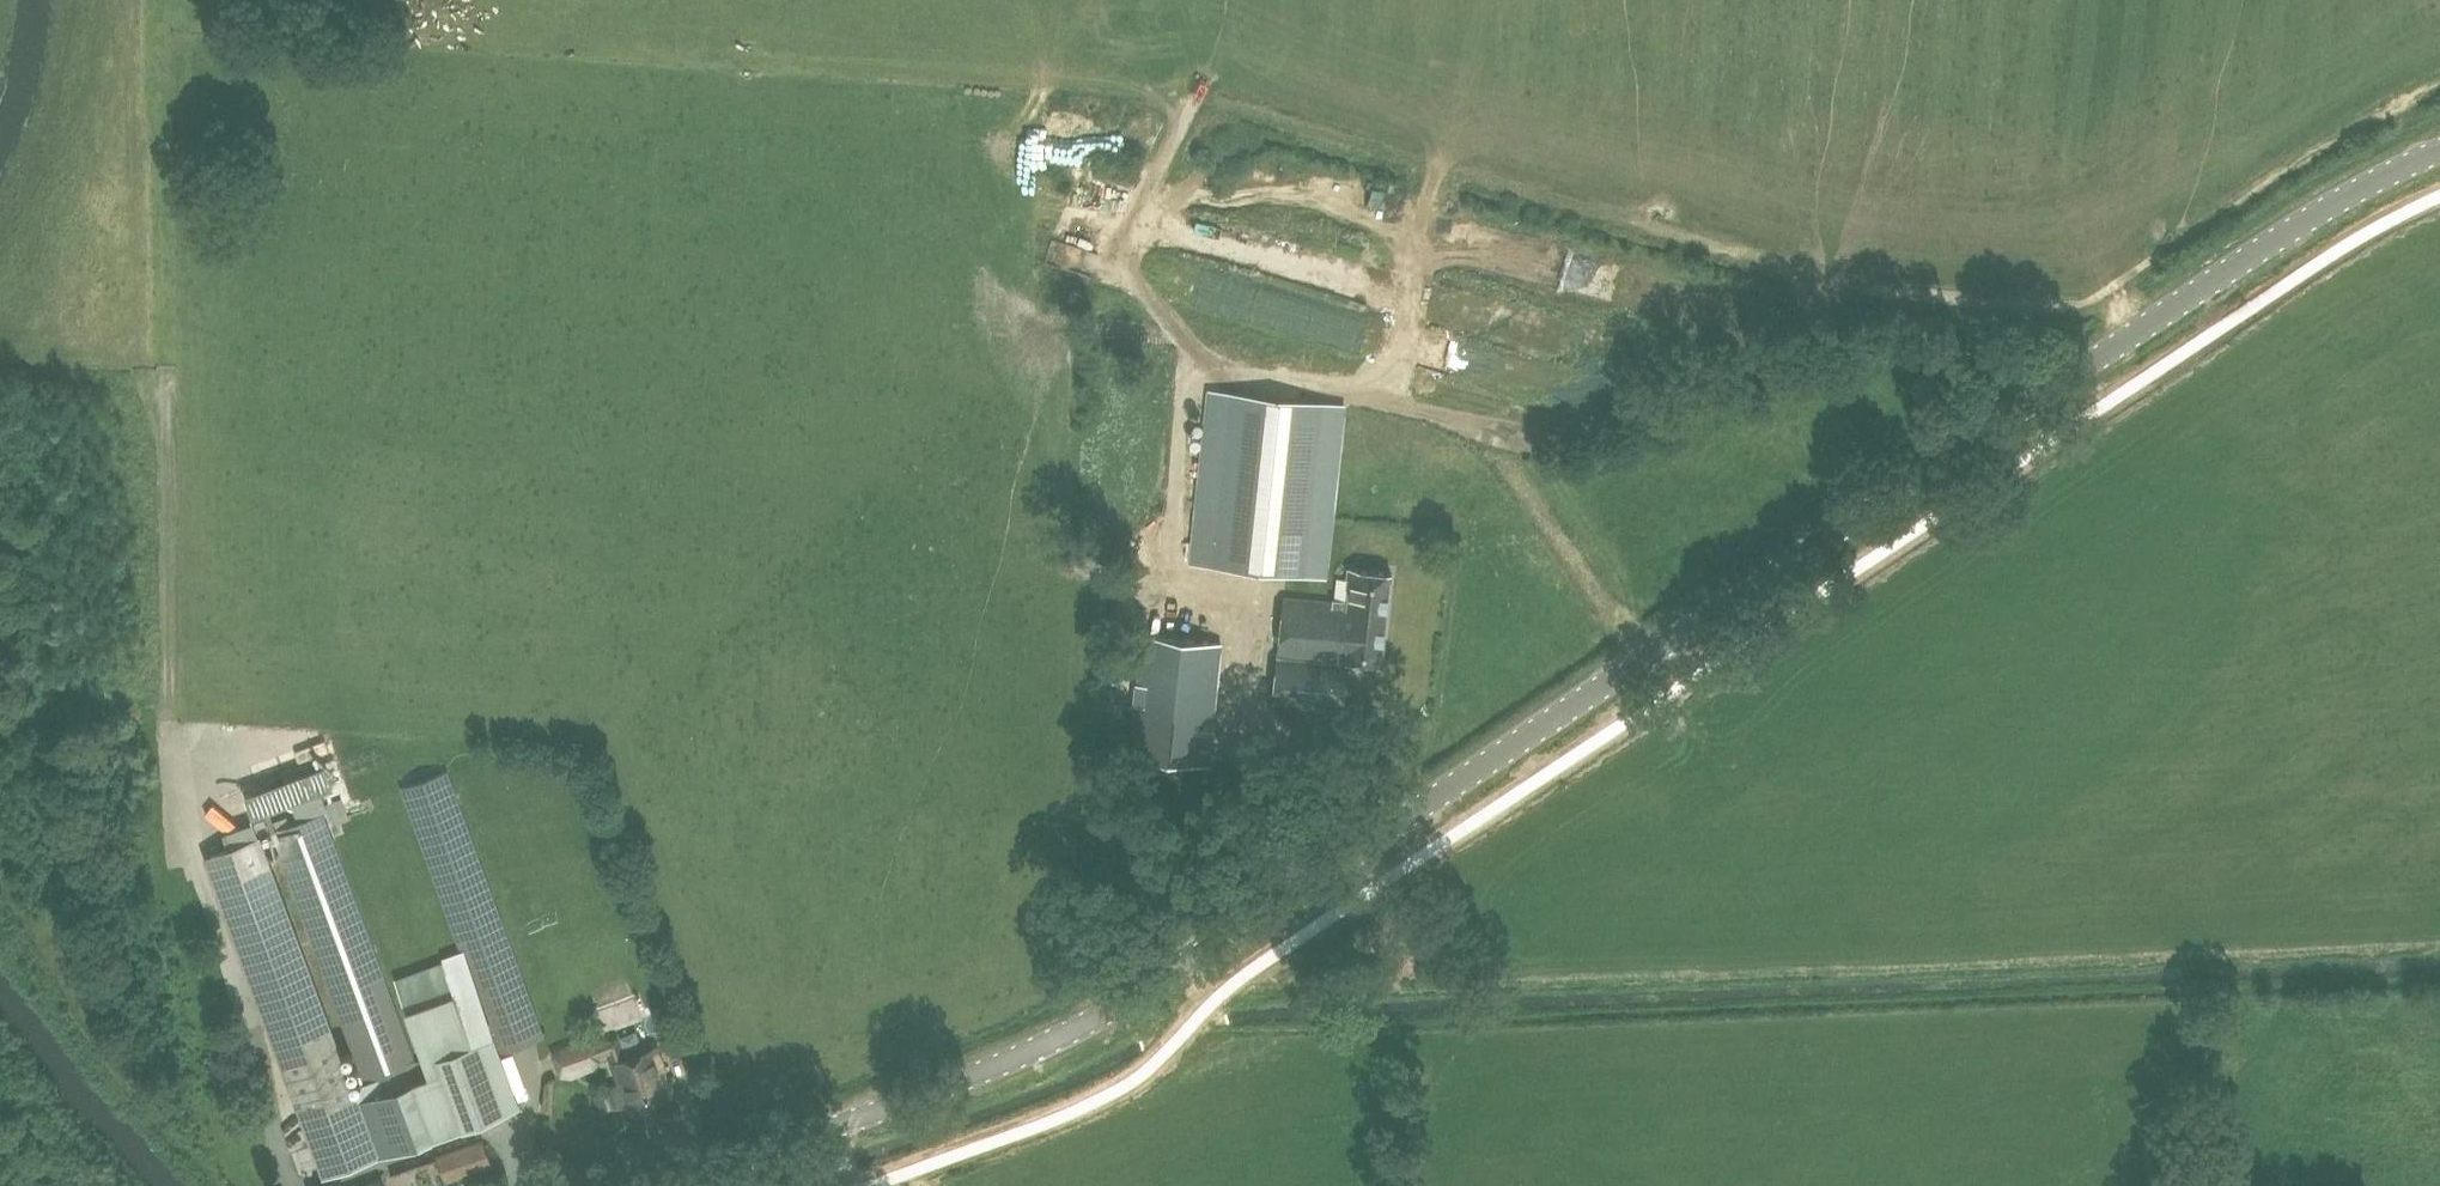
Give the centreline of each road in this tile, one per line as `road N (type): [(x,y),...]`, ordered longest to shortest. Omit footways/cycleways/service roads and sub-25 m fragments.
road 1 (track): [(366,41),(595,49),(1194,92),(1456,174),(1948,300),(2090,308),(2389,106),(2439,87)]
road 2 (tertiary): [(669,1185),(978,1075),(1108,1011),(1240,932),(2279,238),(2439,150)]
road 3 (track): [(162,0),(174,722)]
road 4 (track): [(1648,657),(1486,426),(1394,404),(1387,366),(1456,174)]

